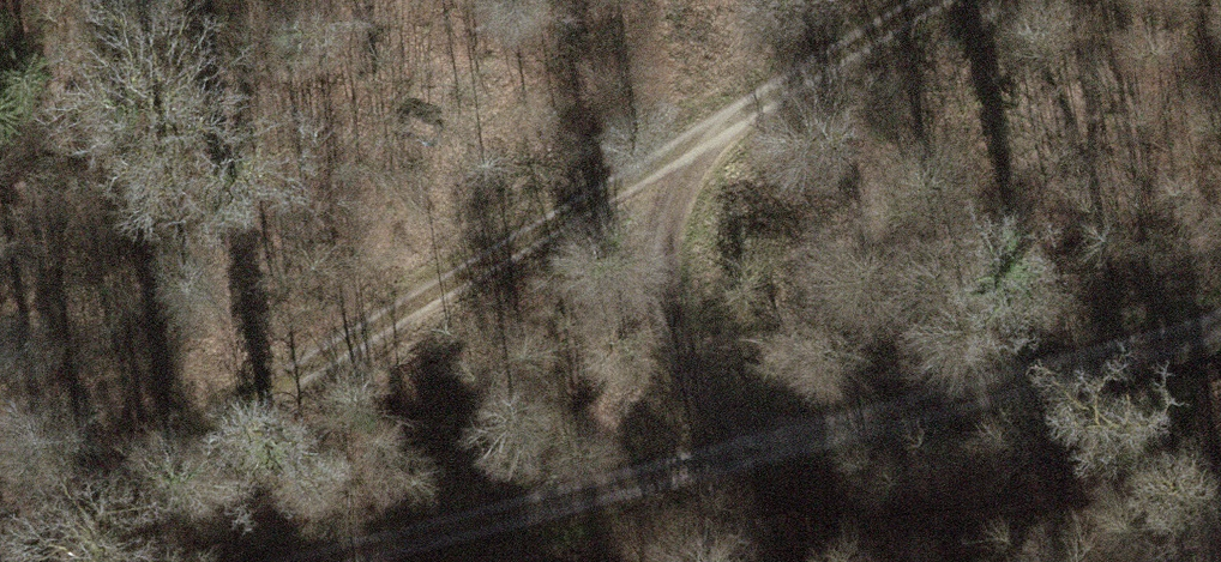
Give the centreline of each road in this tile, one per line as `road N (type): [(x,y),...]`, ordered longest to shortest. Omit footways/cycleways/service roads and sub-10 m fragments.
road 1 (track): [(1220,319),(792,445),(333,561)]
road 2 (track): [(0,548),(327,348),(716,134)]
road 3 (track): [(792,445),(686,374),(654,283),(716,134),(929,0)]

